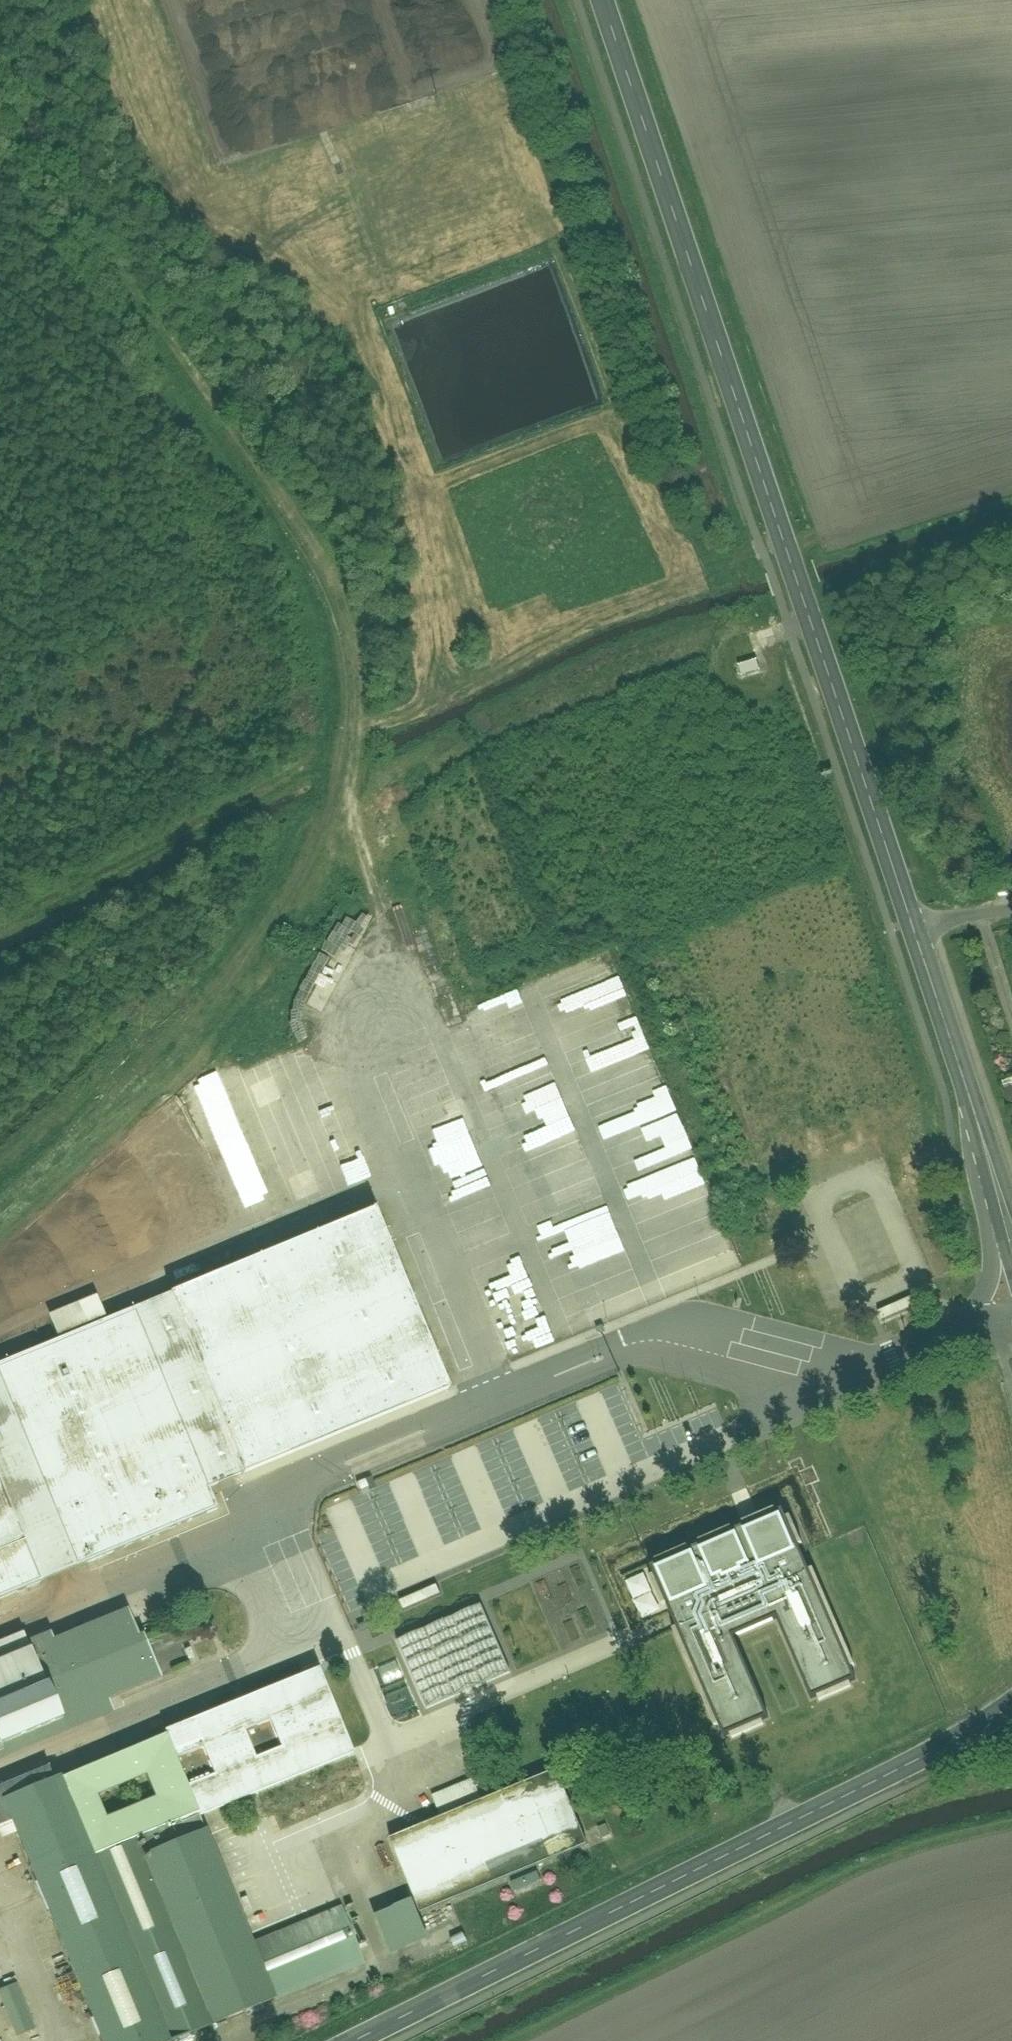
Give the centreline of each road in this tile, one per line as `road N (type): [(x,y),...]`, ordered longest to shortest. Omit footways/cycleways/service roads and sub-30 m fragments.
road 1 (tertiary): [(911,936),(603,0)]
road 2 (tertiary): [(348,2040),(1011,1706)]
road 3 (tertiary): [(1011,1236),(911,936)]

